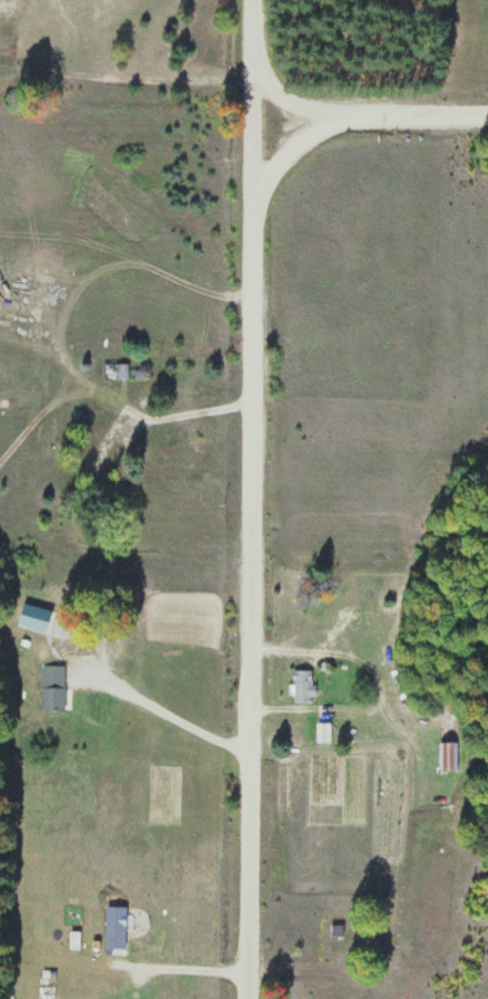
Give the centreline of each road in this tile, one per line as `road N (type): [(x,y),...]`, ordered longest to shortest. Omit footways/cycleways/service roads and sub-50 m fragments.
road 1 (residential): [(247,998),(250,0)]
road 2 (residential): [(252,113),(487,116)]

